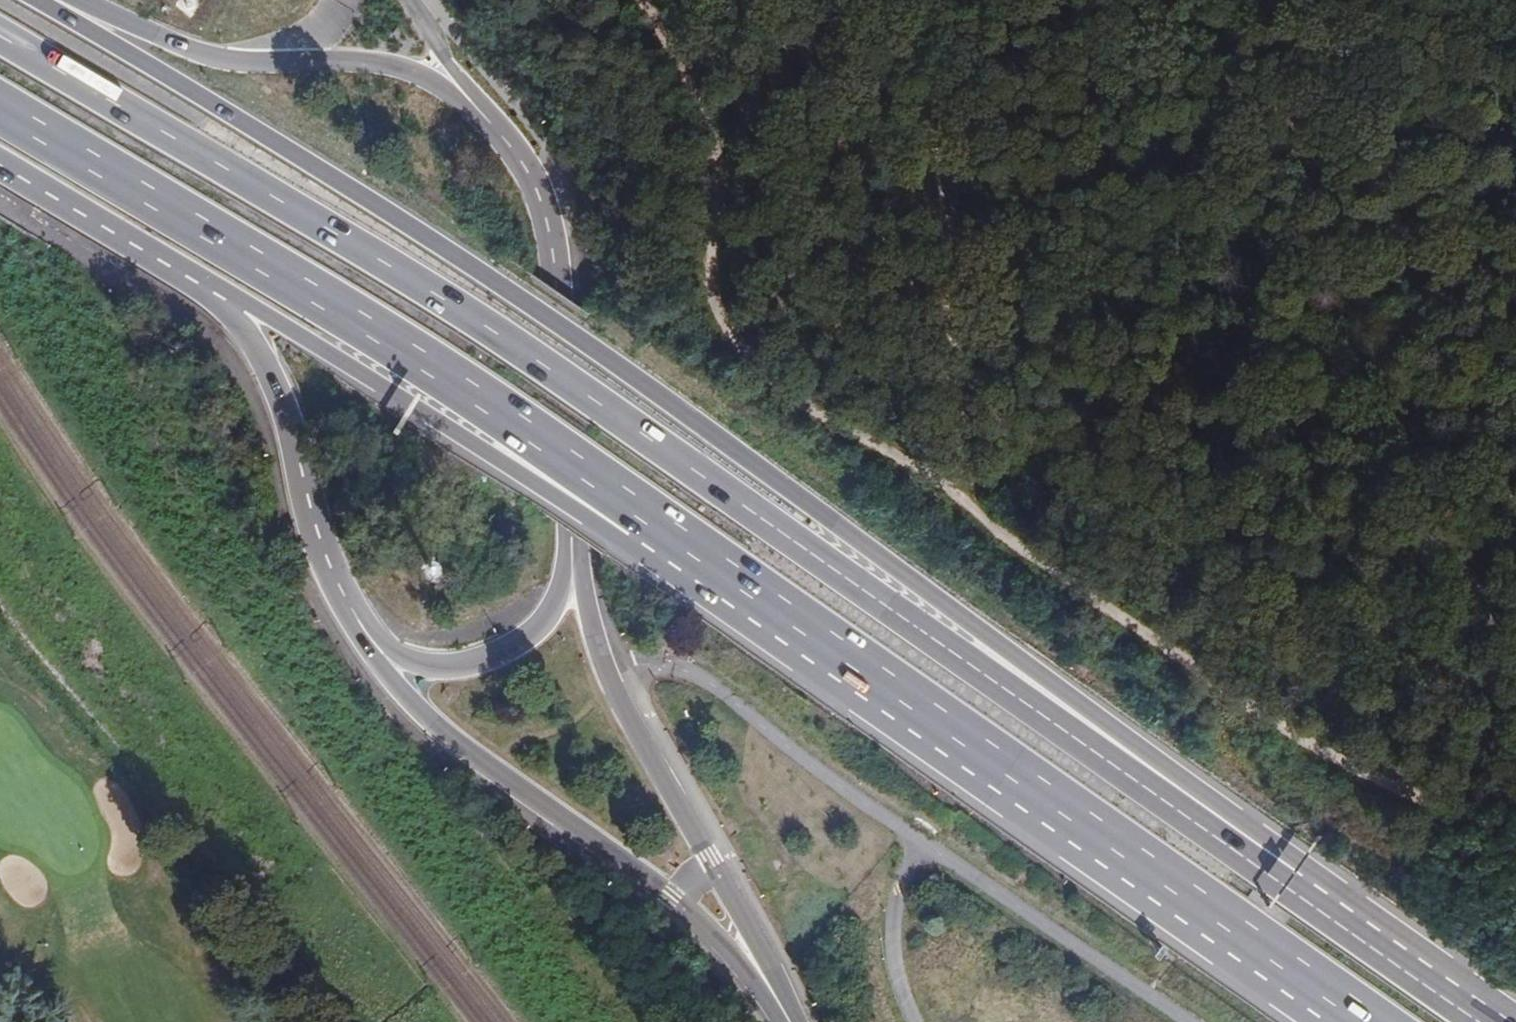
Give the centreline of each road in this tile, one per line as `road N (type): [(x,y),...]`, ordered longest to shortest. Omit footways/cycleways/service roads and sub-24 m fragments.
road 1 (trunk): [(1314,909),(443,300),(0,41)]
road 2 (trunk): [(1314,909),(1288,855),(464,263),(46,0)]
road 3 (track): [(1515,862),(1091,609),(803,406),(743,351),(718,292),(703,151),(643,0)]
road 4 (motorway): [(1217,0),(1196,99),(1148,529),(1136,1021)]
road 5 (motorway): [(1337,1021),(1333,541),(1389,60),(1403,0)]
road 6 (trunk): [(657,531),(1357,1021)]
road 7 (trunk): [(0,101),(410,352),(657,531)]
road 8 (secondary): [(350,610),(384,671),(415,705),(672,898),(784,1021)]
road 9 (track): [(989,539),(999,460),(930,192),(913,0)]
road 10 (secondary): [(793,1021),(617,698),(586,612),(575,538)]
road 11 (trunk): [(228,302),(585,516),(657,531)]
road 12 (secondary): [(507,142),(411,75),(351,62),(211,58),(71,0)]
road 13 (secondary): [(575,538),(549,244),(538,192),(507,142)]
road 14 (secondary): [(228,302),(275,393),(322,547),(350,610)]
road 15 (secondary): [(350,610),(400,655),(425,667),(487,660),(542,619),(575,538)]
road 16 (secondary): [(0,166),(228,302)]
road 17 (trunk): [(1479,1021),(1314,909)]
road 18 (residential): [(507,142),(410,0)]

